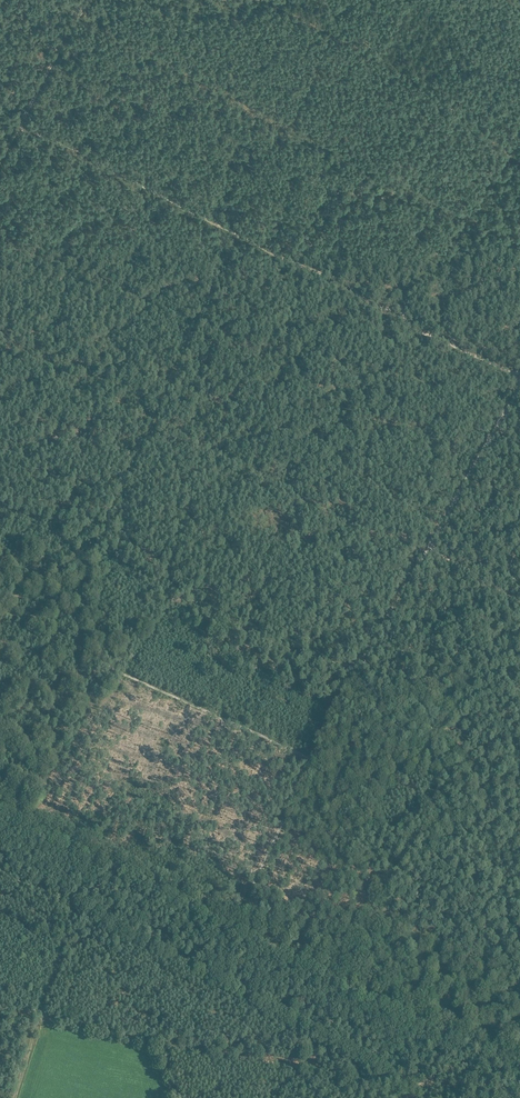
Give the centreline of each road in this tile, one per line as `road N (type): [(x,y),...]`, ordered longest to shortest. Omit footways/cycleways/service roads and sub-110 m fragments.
road 1 (tertiary): [(519,1059),(355,989),(0,805)]
road 2 (track): [(519,378),(419,331),(339,279),(19,127)]
road 3 (track): [(407,1083),(0,869)]
road 4 (track): [(0,1007),(128,1038),(407,1083)]
road 5 (track): [(73,904),(14,1097)]
road 6 (track): [(428,548),(519,387)]
road 7 (track): [(19,127),(91,0)]

